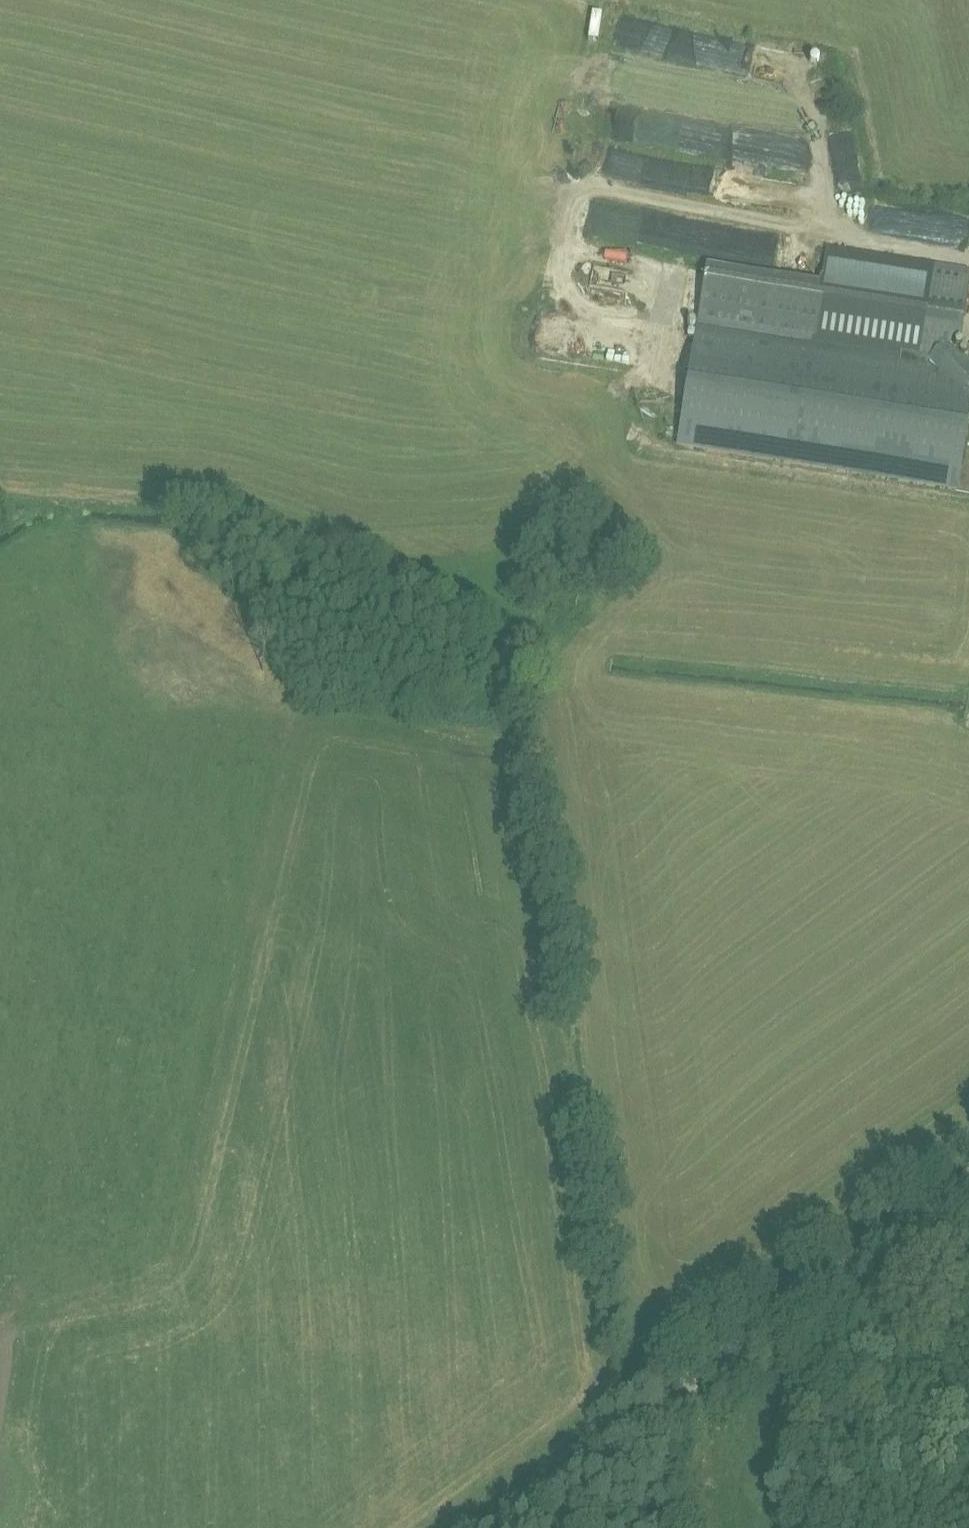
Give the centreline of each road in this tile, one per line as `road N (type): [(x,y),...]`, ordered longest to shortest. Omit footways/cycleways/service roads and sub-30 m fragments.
road 1 (unclassified): [(494,1527),(968,1176)]

